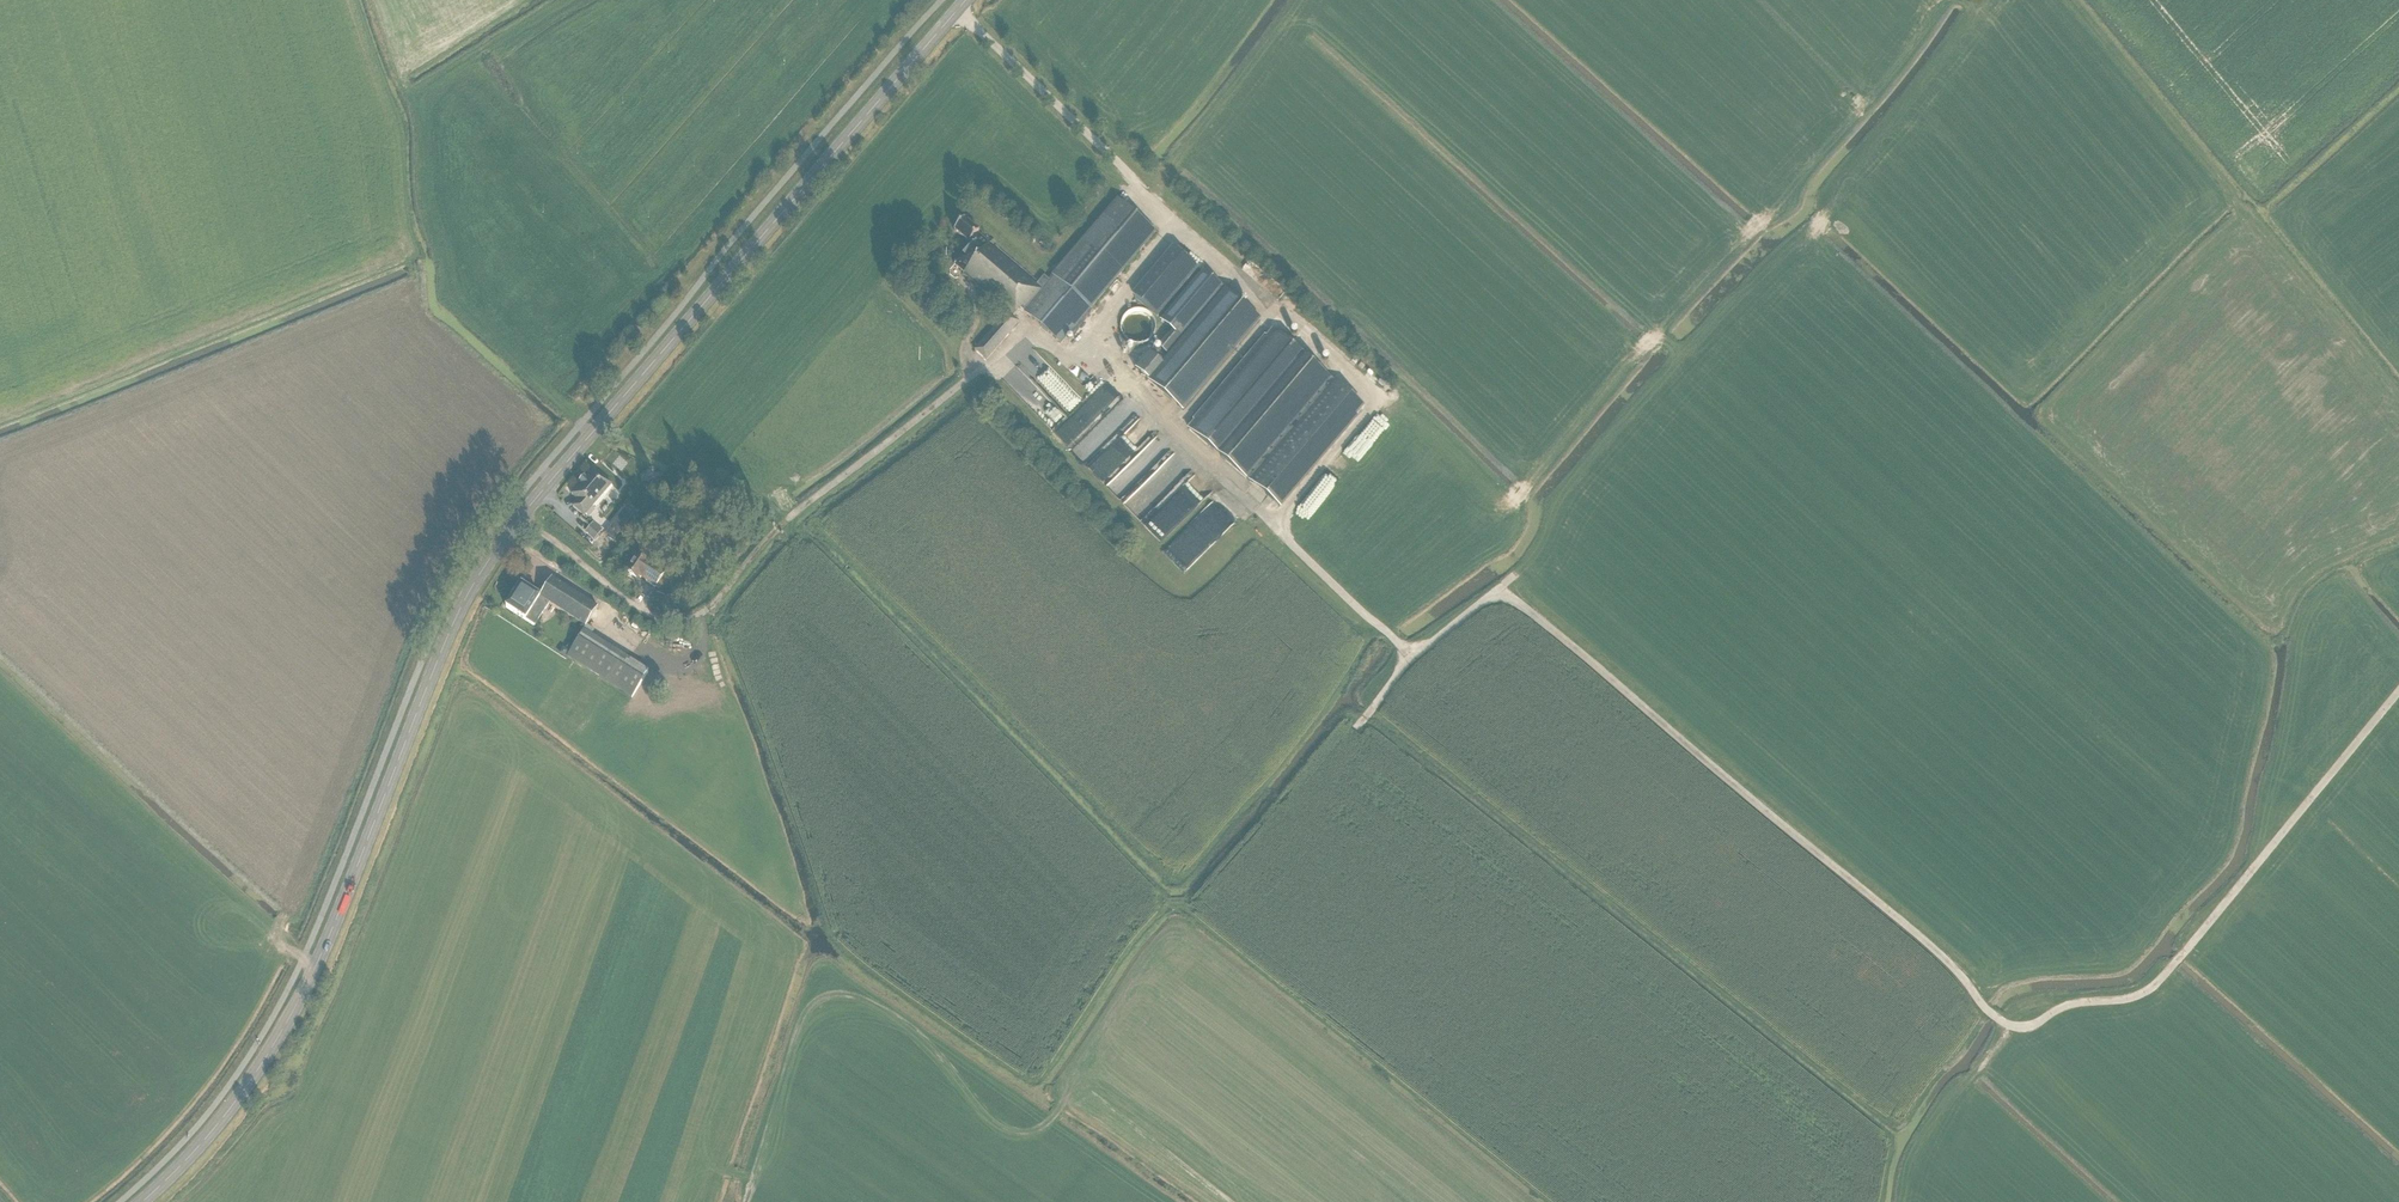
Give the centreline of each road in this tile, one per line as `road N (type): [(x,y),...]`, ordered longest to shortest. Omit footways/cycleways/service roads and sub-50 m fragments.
road 1 (secondary): [(142,1201),(242,1092),(299,1000),(449,643),(523,515)]
road 2 (secondary): [(523,515),(968,0)]
road 3 (unclassified): [(523,515),(671,624),(690,627),(709,620),(804,512),(983,380)]

